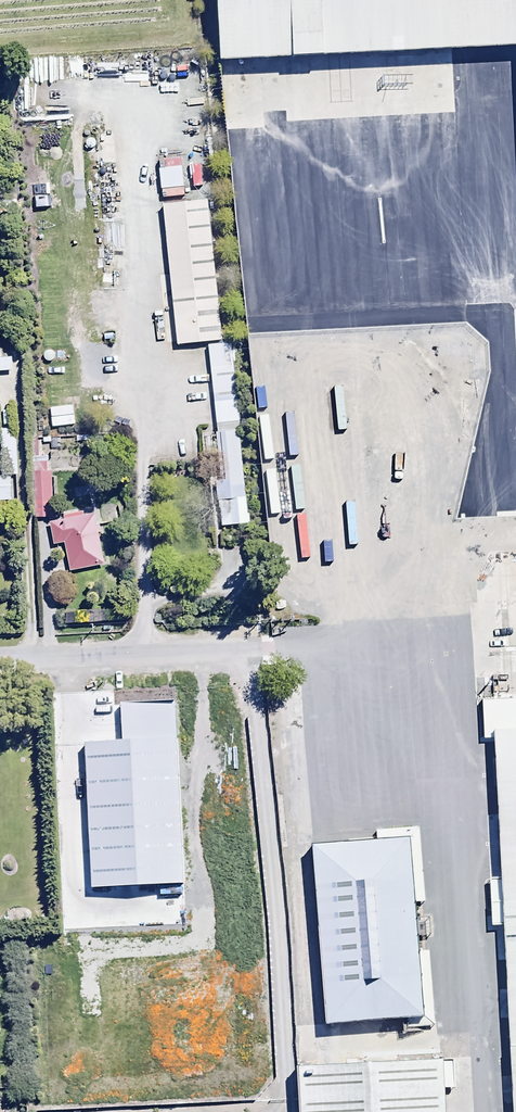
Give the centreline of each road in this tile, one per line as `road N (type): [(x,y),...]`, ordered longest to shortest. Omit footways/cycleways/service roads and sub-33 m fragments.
road 1 (residential): [(0,660),(254,648)]

